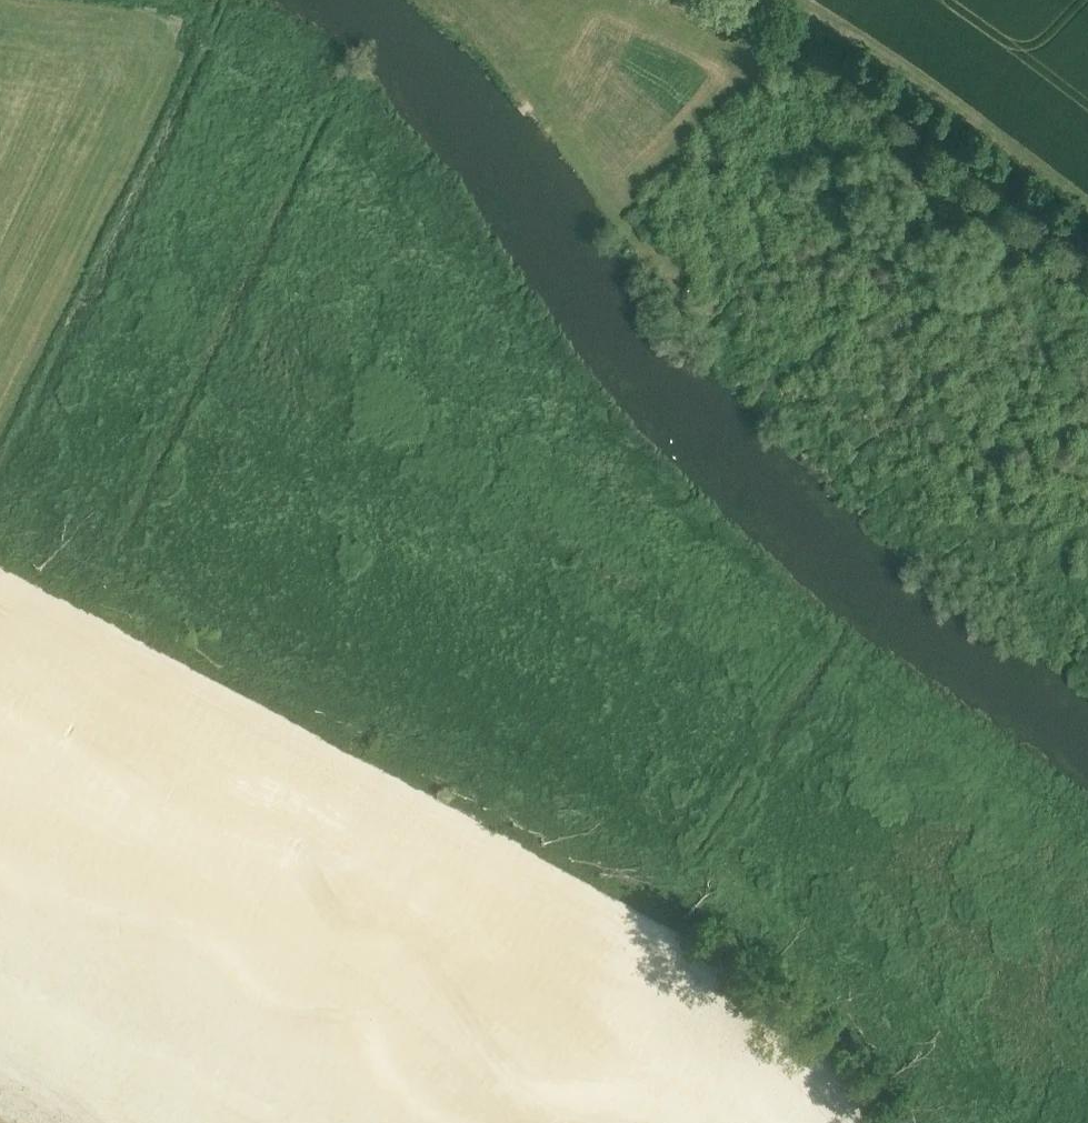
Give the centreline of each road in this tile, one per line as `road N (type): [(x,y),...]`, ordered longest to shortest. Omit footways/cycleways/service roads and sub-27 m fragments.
road 1 (track): [(680,875),(816,996),(923,1122)]

